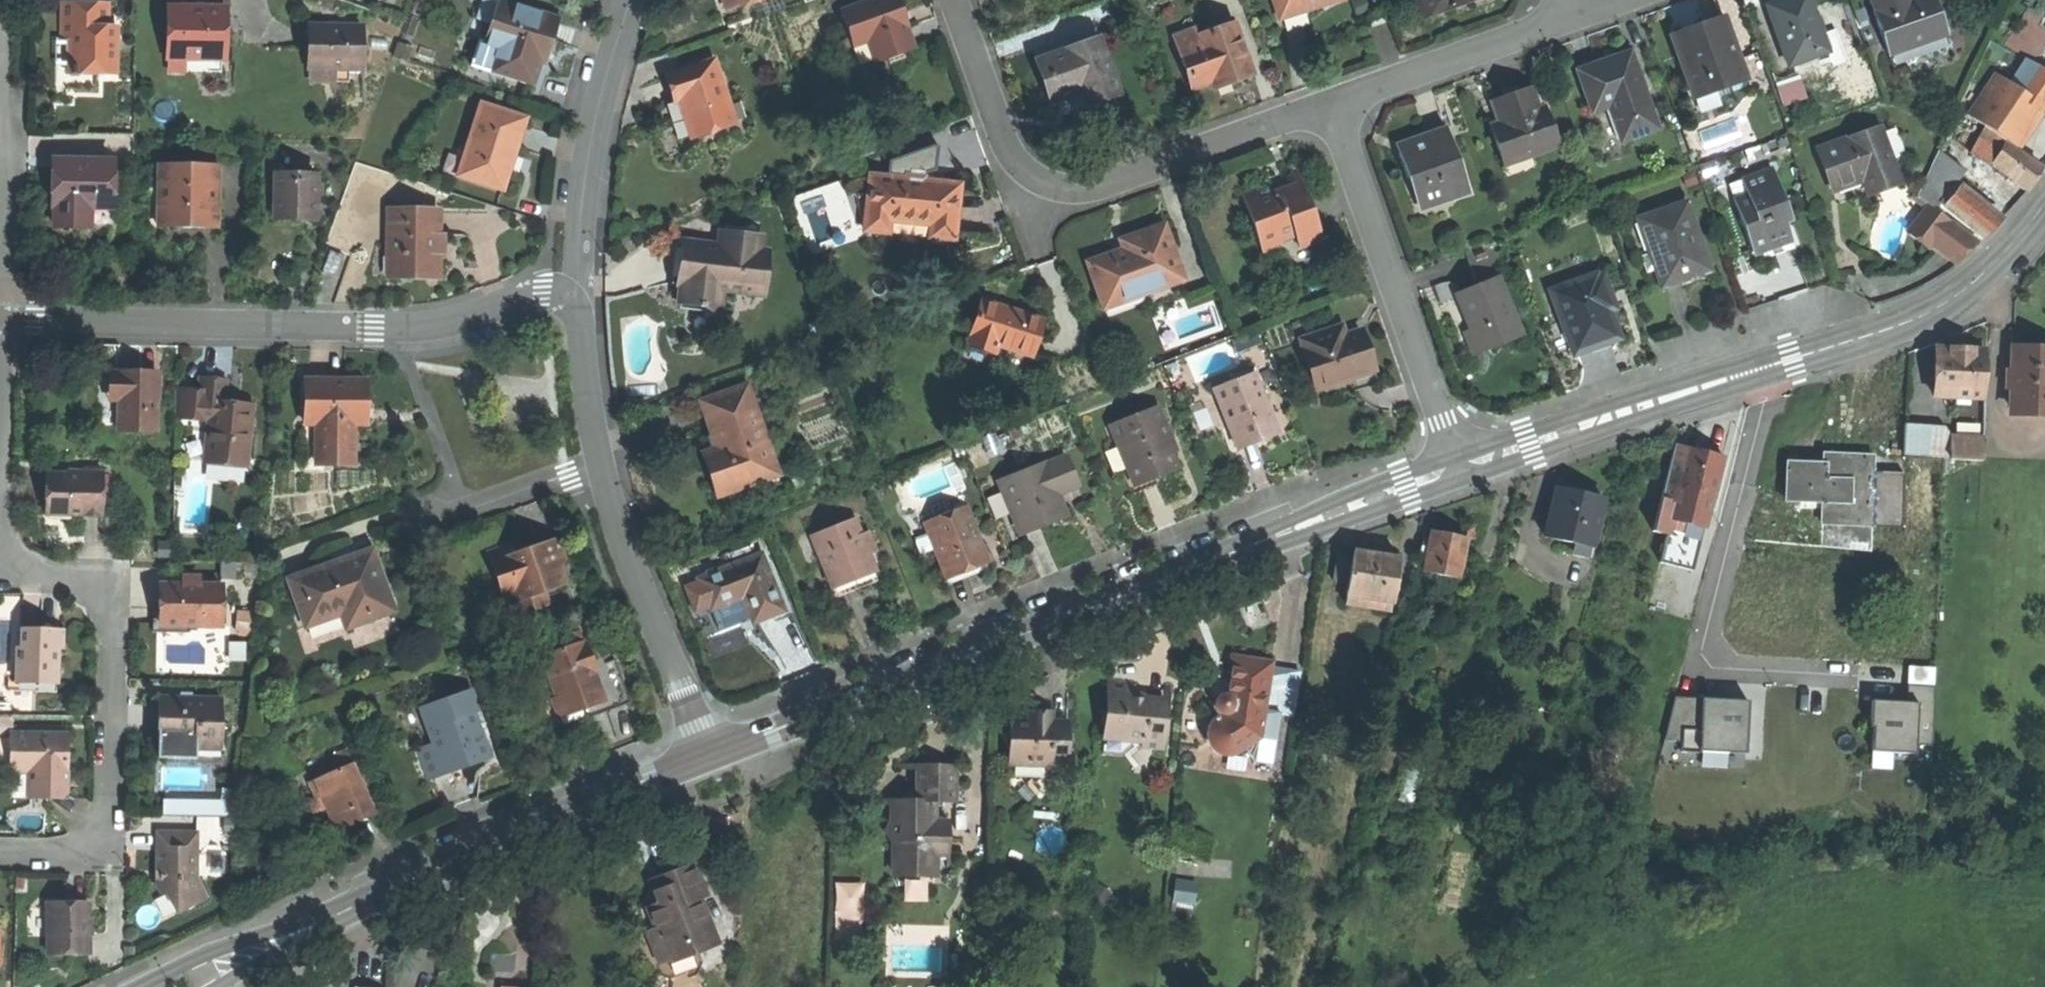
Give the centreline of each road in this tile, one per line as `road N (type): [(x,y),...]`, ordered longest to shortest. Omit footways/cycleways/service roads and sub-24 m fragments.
road 1 (secondary): [(707,760),(1466,468)]
road 2 (secondary): [(1466,468),(1888,335),(1947,307),(2044,207)]
road 3 (residential): [(573,295),(543,289),(453,322),(398,328),(3,323)]
road 4 (residential): [(955,0),(1011,155),(1059,186),(1111,181),(1329,102)]
road 5 (residential): [(0,855),(73,856),(100,843),(112,616),(84,581),(0,577)]
road 6 (secondary): [(318,923),(707,760)]
road 7 (residential): [(1329,102),(1466,468)]
road 8 (residential): [(599,466),(707,760)]
road 9 (residential): [(628,0),(585,175),(573,295)]
road 10 (residential): [(1586,13),(1329,102)]
road 11 (residential): [(3,323),(0,133)]
road 12 (residential): [(599,466),(417,519)]
road 13 (secondary): [(318,923),(221,949),(144,986)]
road 14 (residential): [(573,295),(599,466)]

